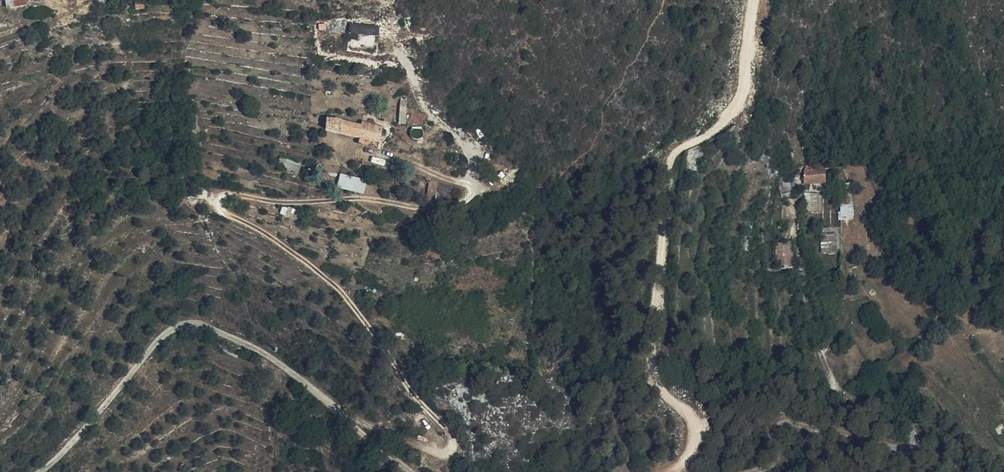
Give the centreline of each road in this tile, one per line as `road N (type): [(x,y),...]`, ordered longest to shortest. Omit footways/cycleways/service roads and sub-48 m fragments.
road 1 (track): [(335,408),(426,452),(449,453),(452,434),(418,400),(344,294),(278,242),(226,216),(221,202),(234,195),(278,203),(349,198),(417,209),(470,199),(463,184),(376,156)]
road 2 (track): [(750,0),(736,105),(669,164),(651,356),(657,381),(696,434),(674,471)]
road 3 (track): [(808,311),(832,378),(909,428),(915,442),(900,450),(781,422),(771,430),(787,455),(747,471)]

